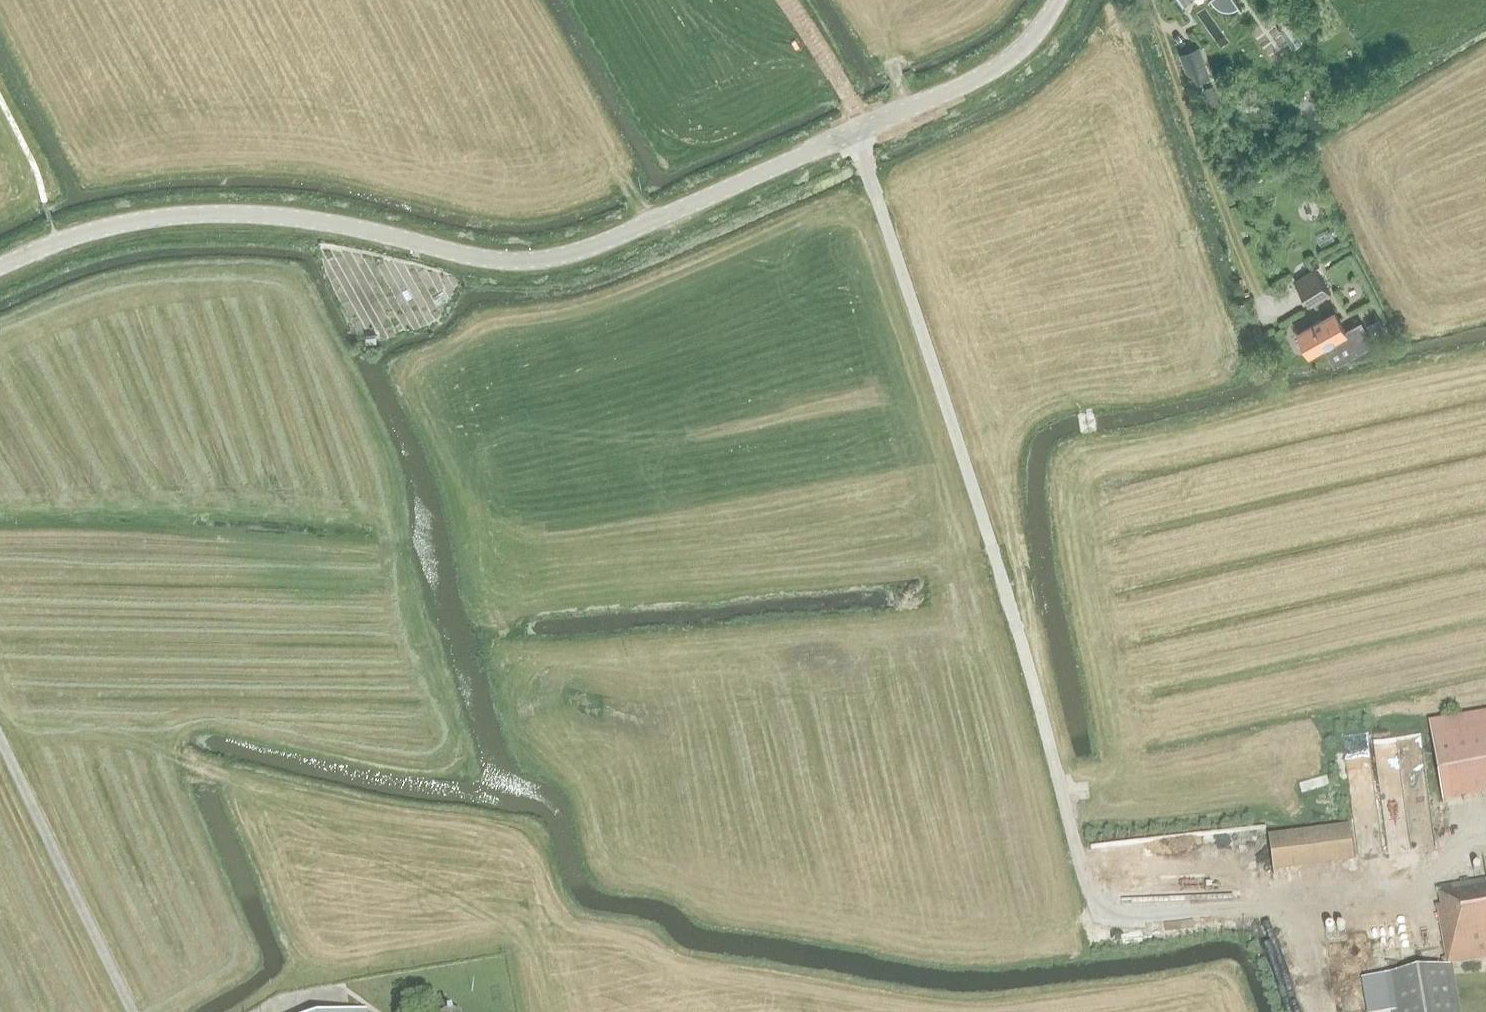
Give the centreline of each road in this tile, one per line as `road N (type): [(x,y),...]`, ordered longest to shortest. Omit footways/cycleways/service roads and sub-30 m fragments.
road 1 (tertiary): [(0,267),(93,231),(204,215),(328,223),(491,260),(565,256),(987,75),(1033,39),(1058,0)]

